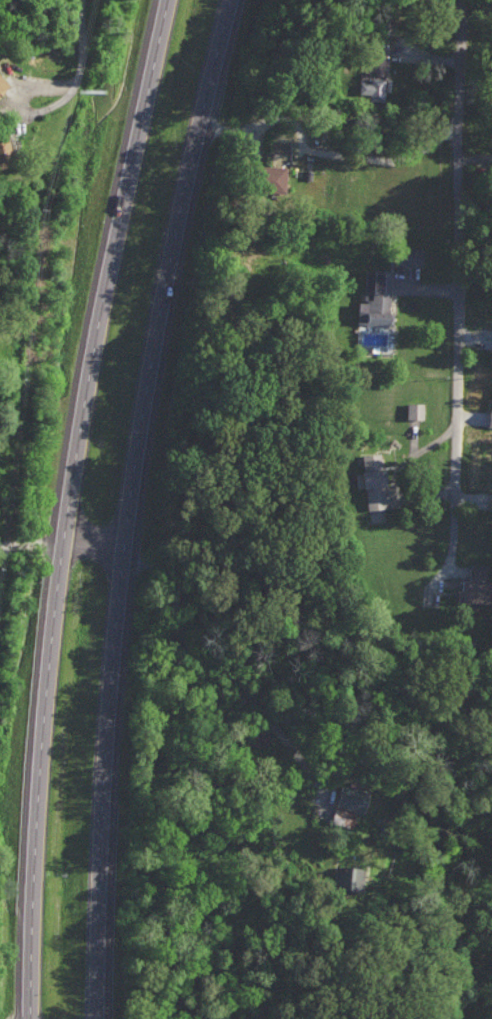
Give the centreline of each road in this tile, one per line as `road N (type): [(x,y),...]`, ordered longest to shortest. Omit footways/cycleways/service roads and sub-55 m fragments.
road 1 (trunk): [(98,1018),(116,550),(152,341),(236,0)]
road 2 (trunk): [(170,0),(61,533),(23,1018)]
road 3 (residential): [(0,555),(61,533),(116,550)]

